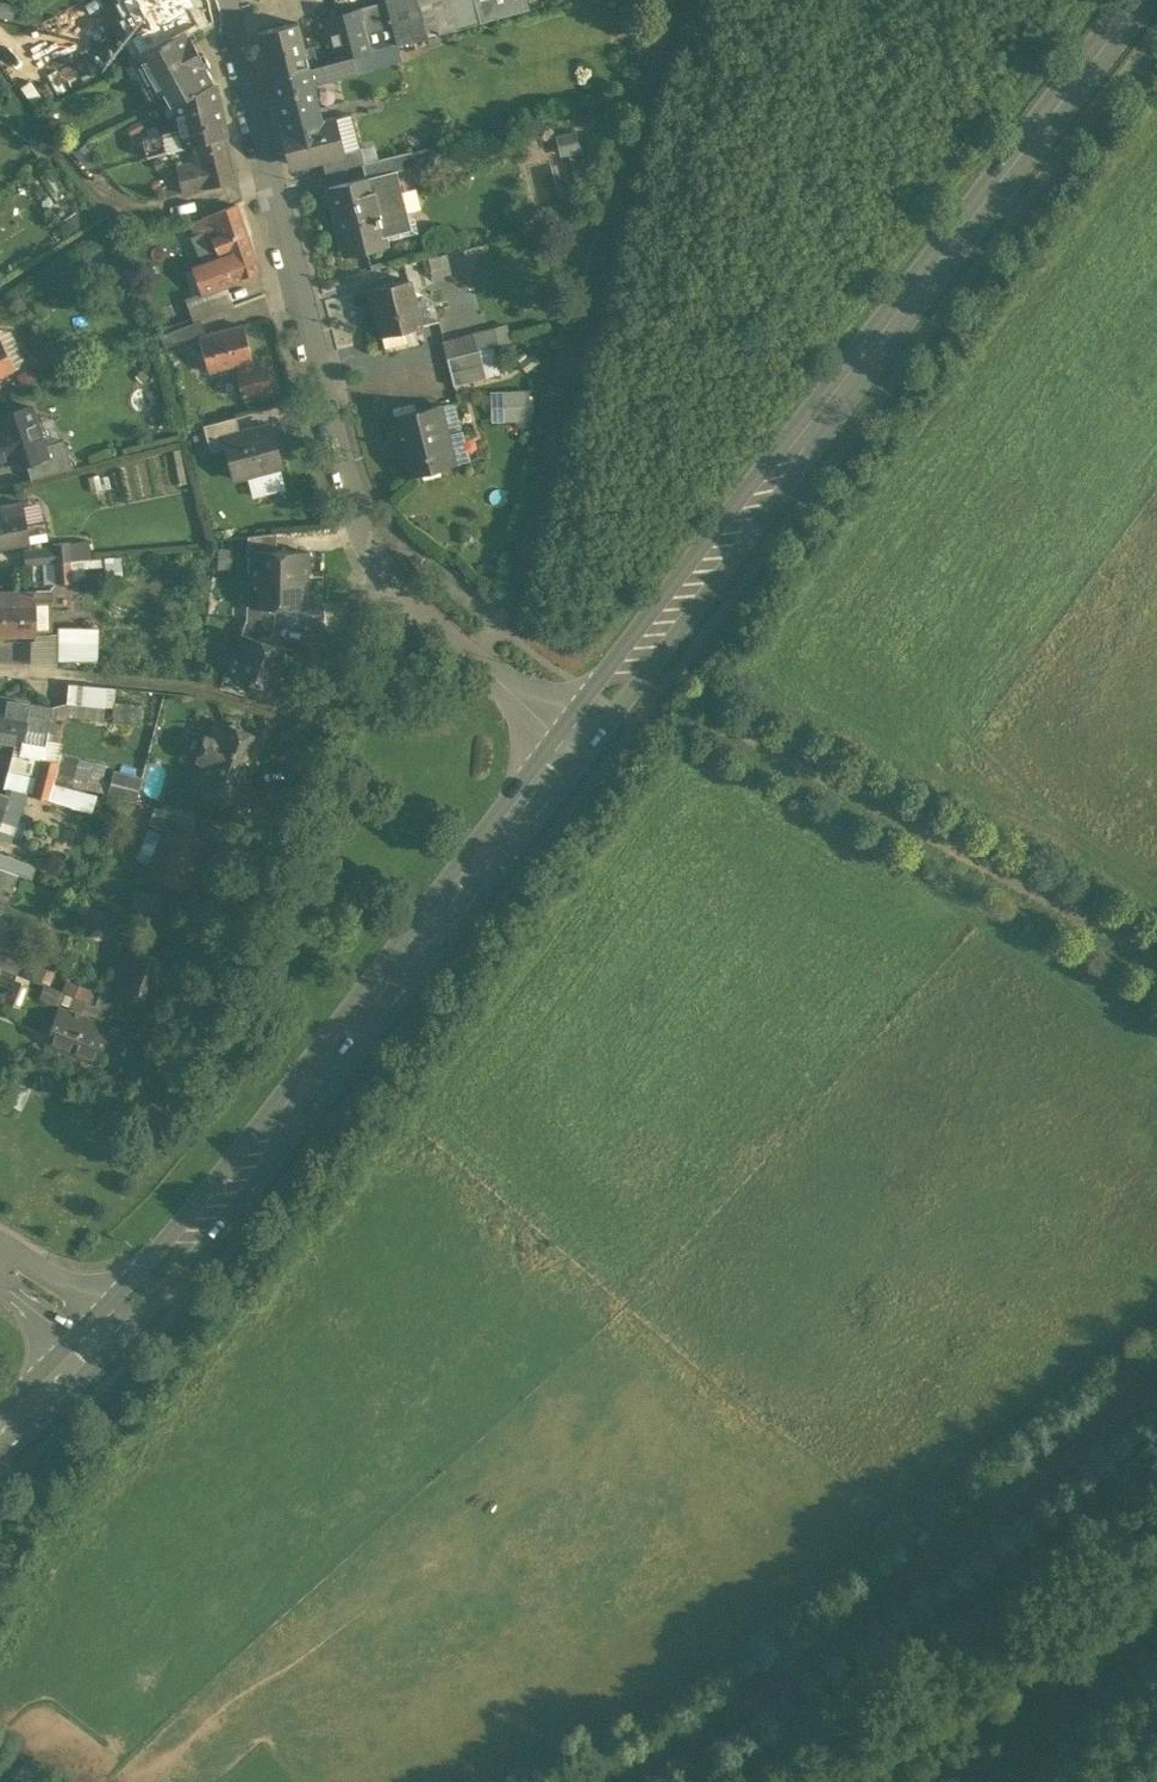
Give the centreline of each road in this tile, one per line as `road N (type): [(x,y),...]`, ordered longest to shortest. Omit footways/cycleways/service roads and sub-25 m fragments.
road 1 (primary): [(572,739),(1139,0)]
road 2 (primary): [(100,1335),(345,1038),(572,739)]
road 3 (unclassified): [(621,1781),(670,1762),(821,1658),(1156,1397)]
road 4 (residential): [(354,514),(360,580),(342,654),(175,1067)]
road 5 (residential): [(354,514),(222,0)]
road 6 (residential): [(572,739),(410,596),(354,514)]
road 7 (primary): [(0,1442),(100,1335)]
road 8 (residential): [(0,1259),(100,1335)]

